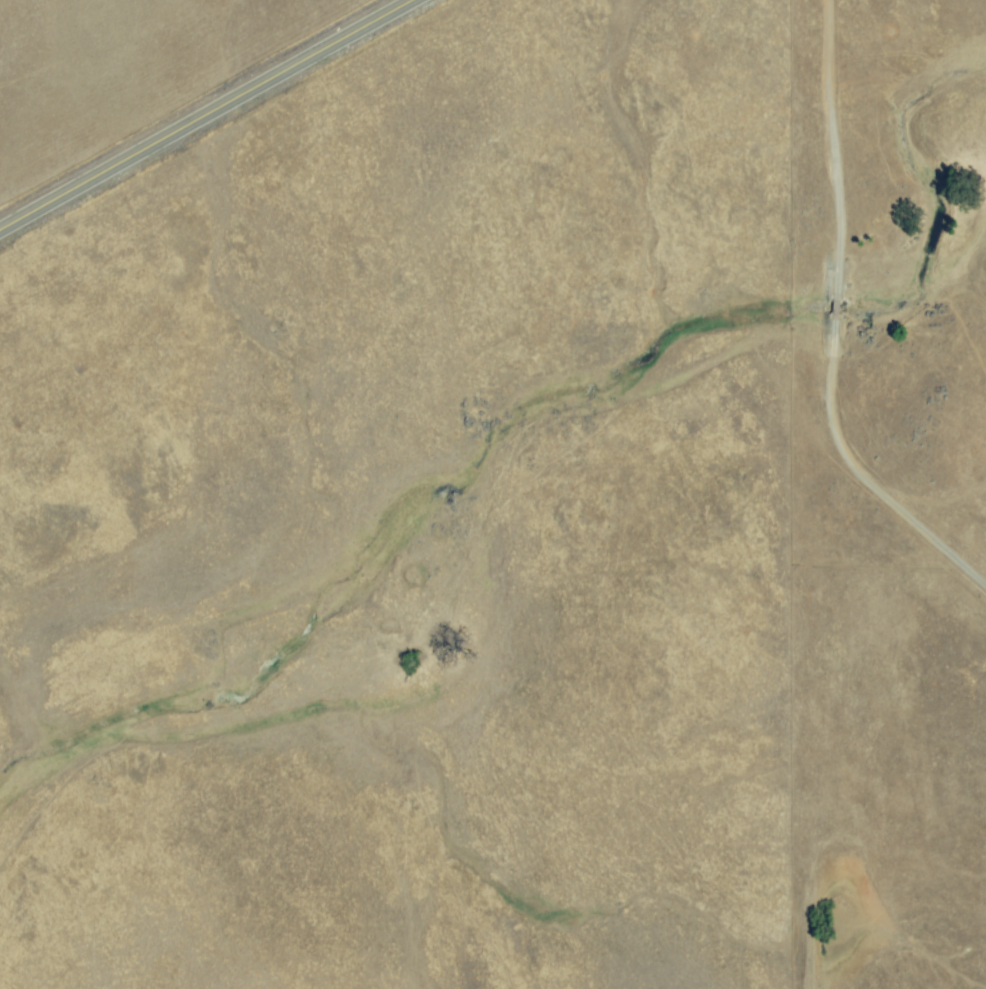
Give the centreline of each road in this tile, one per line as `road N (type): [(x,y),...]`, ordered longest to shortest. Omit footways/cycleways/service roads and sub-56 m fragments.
road 1 (track): [(828,0),(839,232),(828,390),(835,436),(868,483),(985,589)]
road 2 (tertiary): [(0,231),(413,0)]

